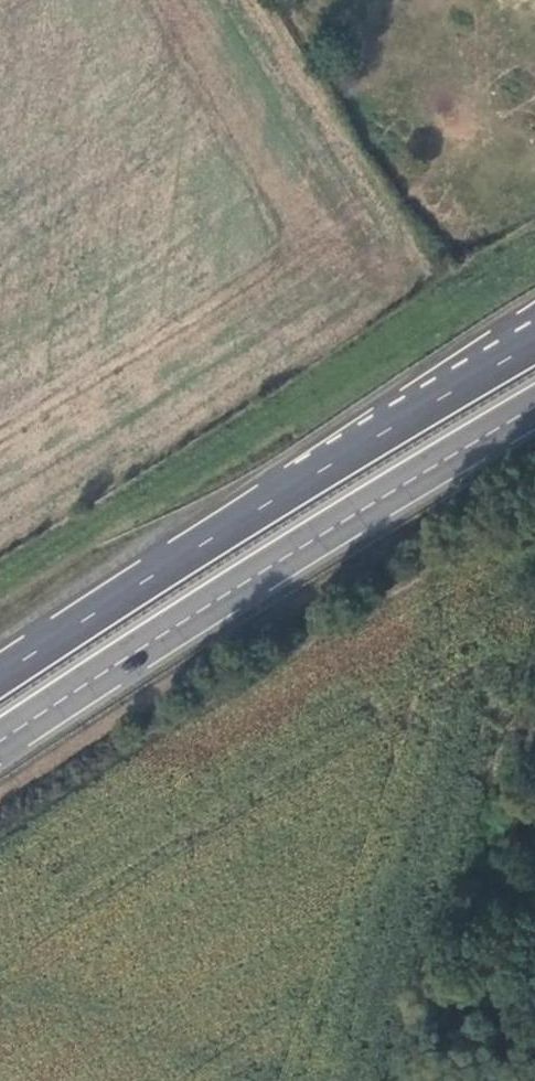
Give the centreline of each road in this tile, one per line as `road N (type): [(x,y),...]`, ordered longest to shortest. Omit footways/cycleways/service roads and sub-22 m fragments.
road 1 (trunk): [(534,339),(0,678)]
road 2 (trunk): [(0,744),(534,407)]

